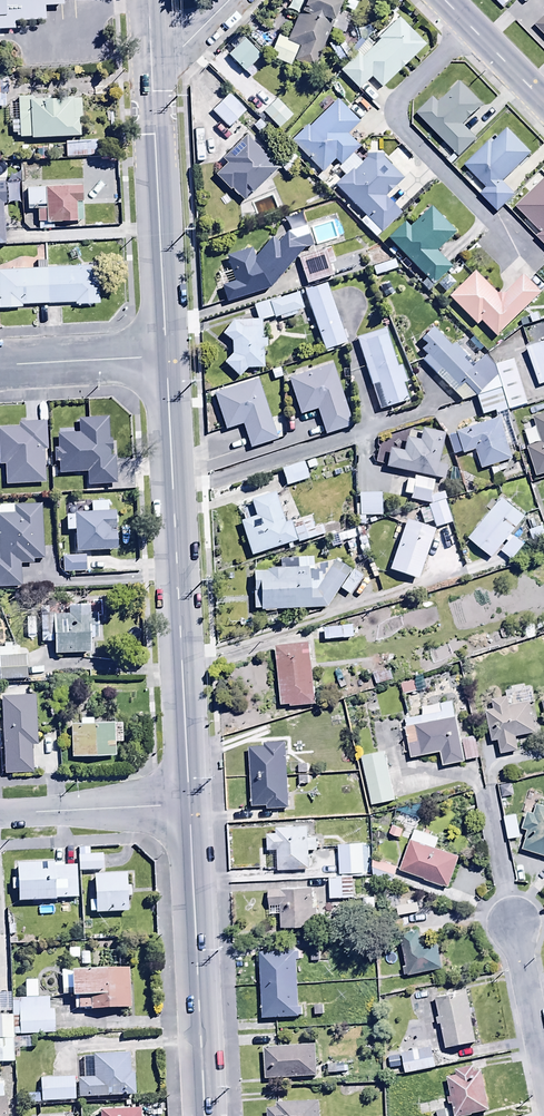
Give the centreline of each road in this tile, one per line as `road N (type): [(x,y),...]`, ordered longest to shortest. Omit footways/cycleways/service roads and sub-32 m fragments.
road 1 (tertiary): [(187,805),(168,356)]
road 2 (residential): [(469,25),(399,95),(392,124),(537,267)]
road 3 (tertiary): [(204,1115),(187,805)]
road 4 (tertiary): [(168,356),(155,72)]
road 5 (residential): [(187,805),(0,813)]
road 6 (residential): [(168,356),(0,365)]
road 7 (residential): [(513,917),(543,1066)]

